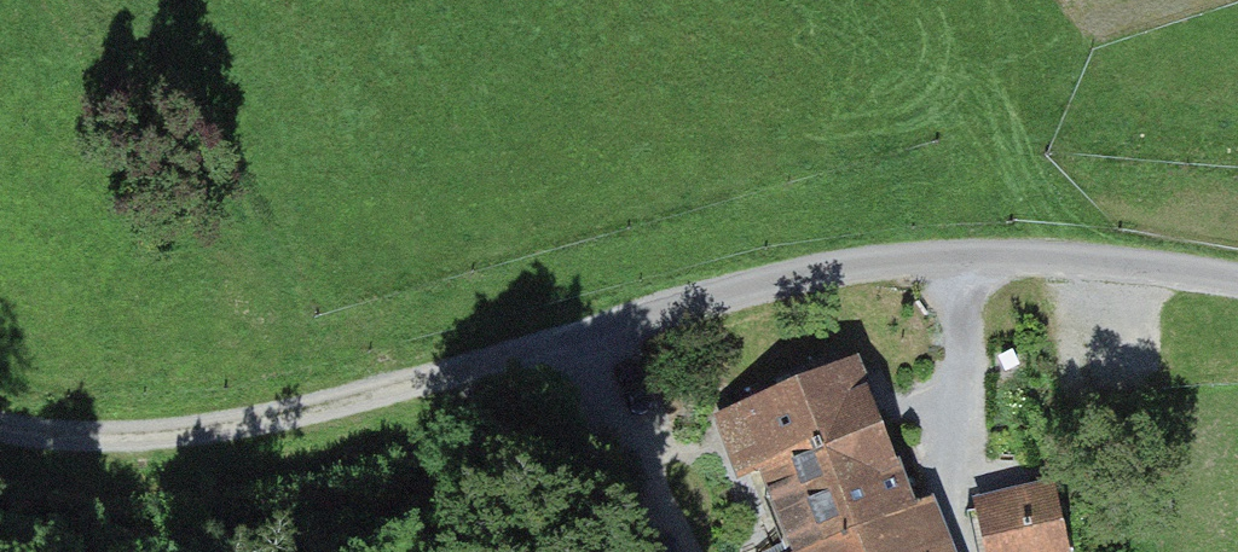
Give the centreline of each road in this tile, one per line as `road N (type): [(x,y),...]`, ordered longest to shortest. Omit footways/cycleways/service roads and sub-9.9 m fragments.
road 1 (track): [(419,390),(553,358),(735,290),(973,260)]
road 2 (track): [(0,445),(96,469),(419,390)]
road 3 (unclassified): [(973,260),(1094,263),(1237,285)]

